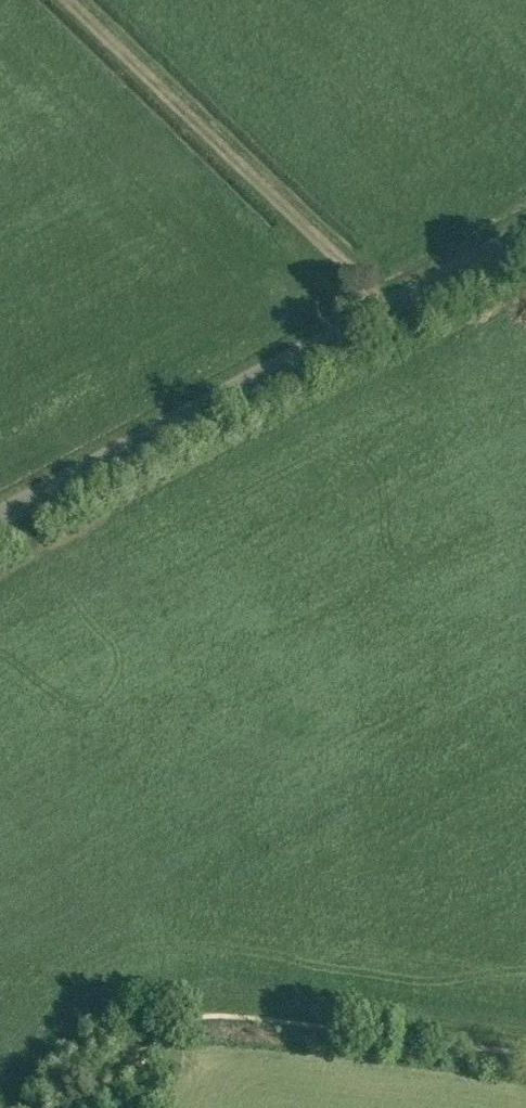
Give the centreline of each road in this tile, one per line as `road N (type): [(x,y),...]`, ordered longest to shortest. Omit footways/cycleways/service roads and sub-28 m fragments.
road 1 (unclassified): [(0,515),(525,232)]
road 2 (track): [(392,305),(72,0)]
road 3 (track): [(187,1002),(223,999),(525,1035)]
road 4 (track): [(86,1107),(150,1024),(187,1002)]

